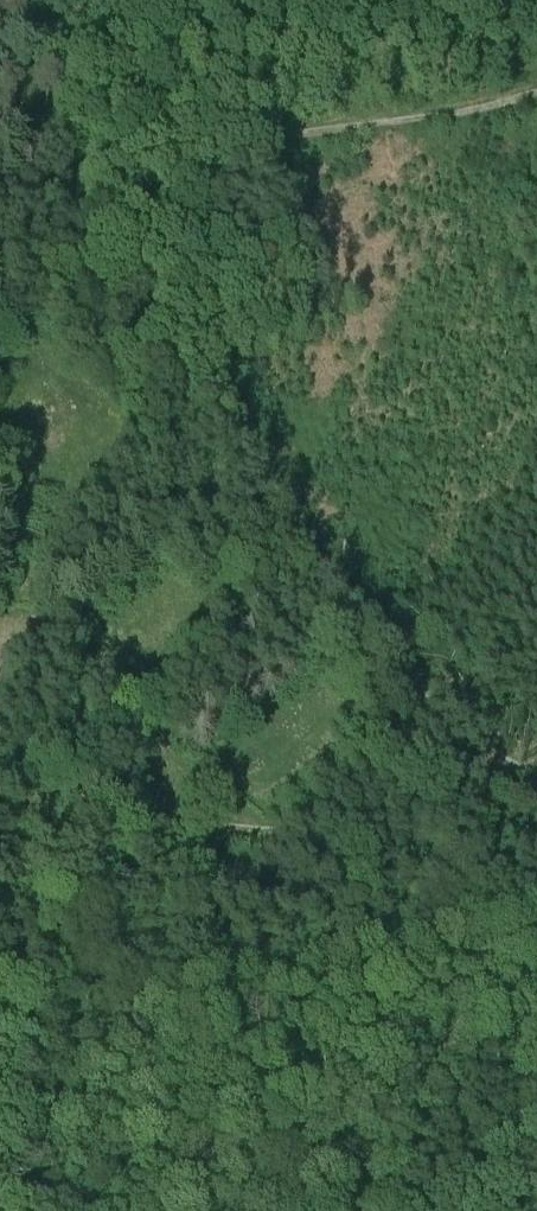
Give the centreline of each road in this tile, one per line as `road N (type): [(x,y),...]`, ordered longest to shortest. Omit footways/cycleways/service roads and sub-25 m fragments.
road 1 (track): [(95,181),(176,149),(474,111),(536,93)]
road 2 (track): [(169,753),(95,665),(52,650),(0,651)]
road 3 (track): [(95,181),(24,0)]
road 4 (track): [(0,749),(135,810)]

